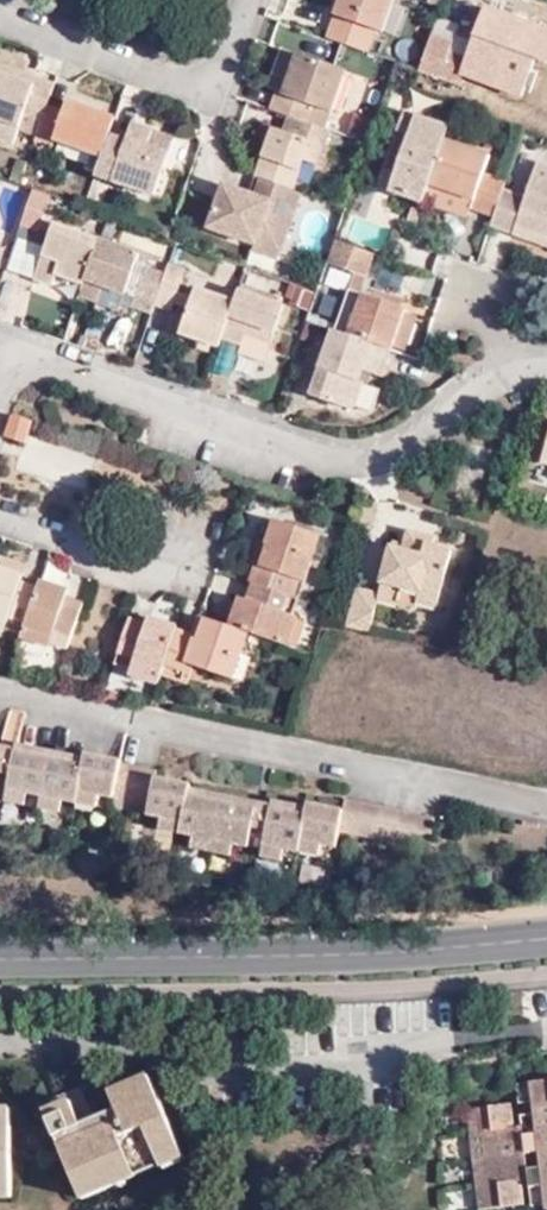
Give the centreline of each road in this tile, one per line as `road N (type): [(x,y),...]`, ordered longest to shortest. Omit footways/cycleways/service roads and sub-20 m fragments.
road 1 (tertiary): [(0,959),(218,957),(546,932)]
road 2 (residential): [(0,1040),(465,1026)]

